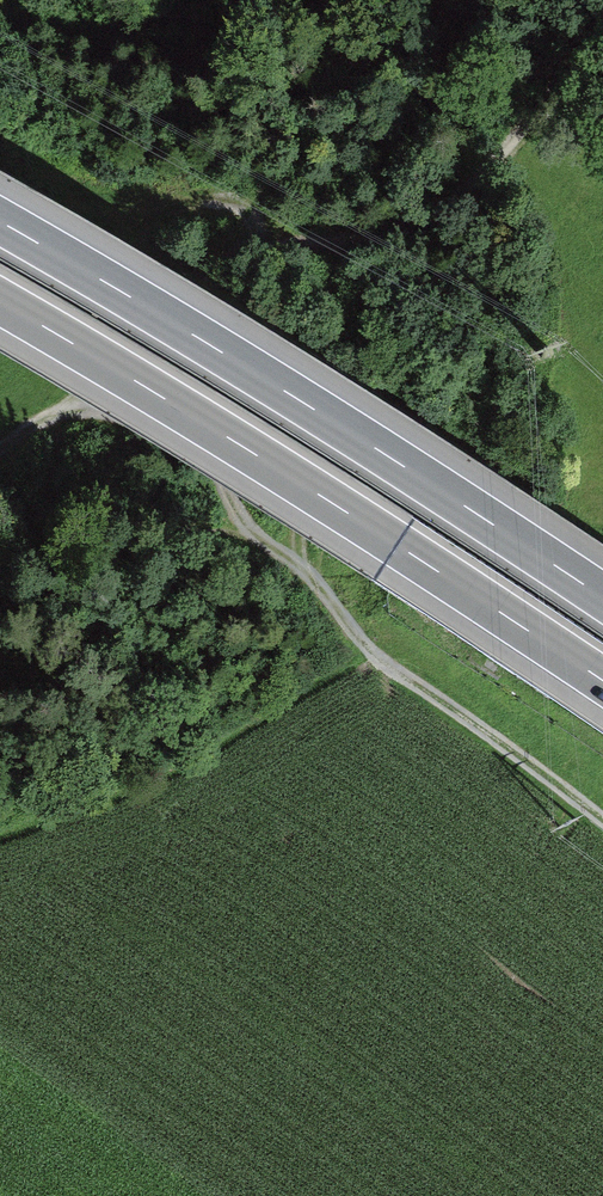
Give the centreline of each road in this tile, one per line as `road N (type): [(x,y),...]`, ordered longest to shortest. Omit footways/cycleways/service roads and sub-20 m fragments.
road 1 (track): [(602,822),(382,662),(318,586),(239,532),(140,441),(100,436),(10,445),(0,454)]
road 2 (track): [(10,445),(252,251),(374,246),(467,193),(602,37)]
road 3 (motorway): [(0,303),(272,466),(602,682)]
road 4 (motorway): [(602,595),(344,426),(0,219)]
road 5 (track): [(327,248),(211,198),(109,235),(0,221)]

